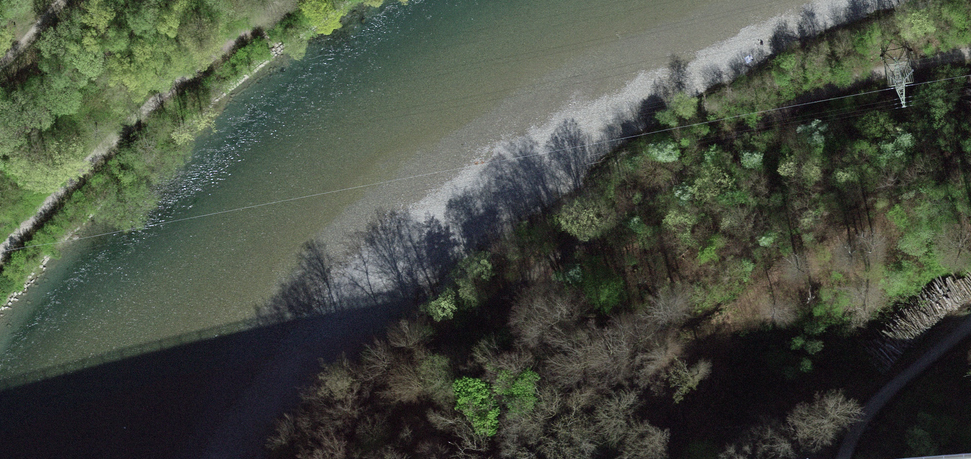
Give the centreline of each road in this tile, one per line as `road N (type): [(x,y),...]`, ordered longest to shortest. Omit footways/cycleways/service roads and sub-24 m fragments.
road 1 (track): [(319,458),(544,272),(679,173),(834,88),(970,54)]
road 2 (track): [(970,327),(869,410),(843,458)]

